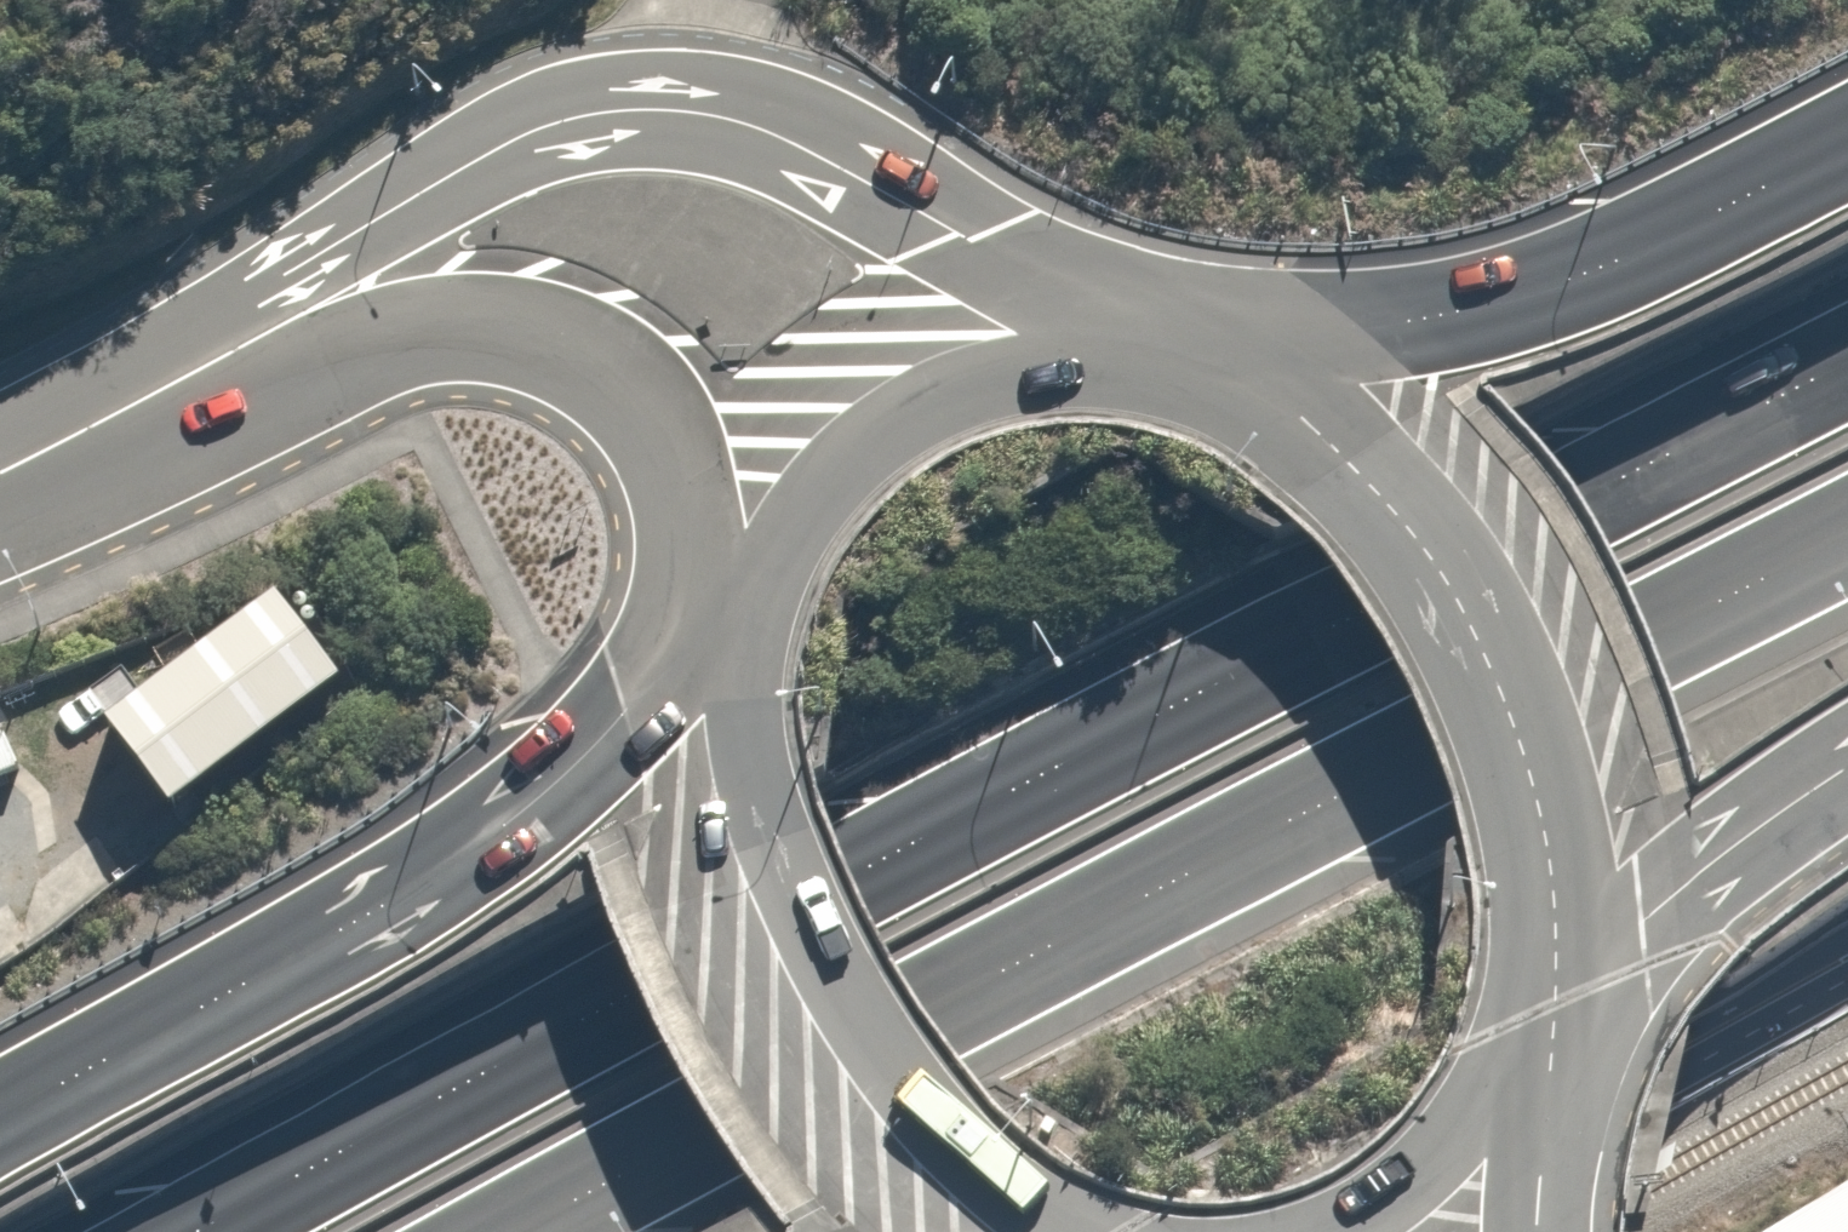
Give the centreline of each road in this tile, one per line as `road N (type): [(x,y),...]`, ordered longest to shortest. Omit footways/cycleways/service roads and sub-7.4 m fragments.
road 1 (trunk): [(187,1231),(1100,724),(1847,344)]
road 2 (trunk): [(1847,565),(503,1231)]
road 3 (tertiary): [(207,363),(418,196),(497,150),(575,117),(650,108),(711,114),(785,141),(960,232),(1132,354)]
road 4 (trunk): [(0,1109),(399,895),(740,659)]
road 5 (secondary): [(1226,377),(1317,437),(1397,533),(1465,651),(1528,782),(1556,919),(1557,1027)]
road 6 (tertiary): [(746,629),(670,474),(617,391),(559,341),(480,319),(445,320),(207,363)]
road 7 (trunk): [(1226,377),(1443,324),(1667,240),(1847,140)]
road 8 (secondary): [(1022,1231),(917,1124),(804,934),(758,825),(740,659)]
road 9 (secondary): [(746,629),(776,538),(851,440),(950,379),(1042,350),(1132,354)]
road 10 (trunk): [(1847,797),(1717,891),(1557,1027)]
road 11 (tertiary): [(207,363),(0,477)]
road 12 (secondary): [(1539,1136),(1506,1191),(1460,1231)]

